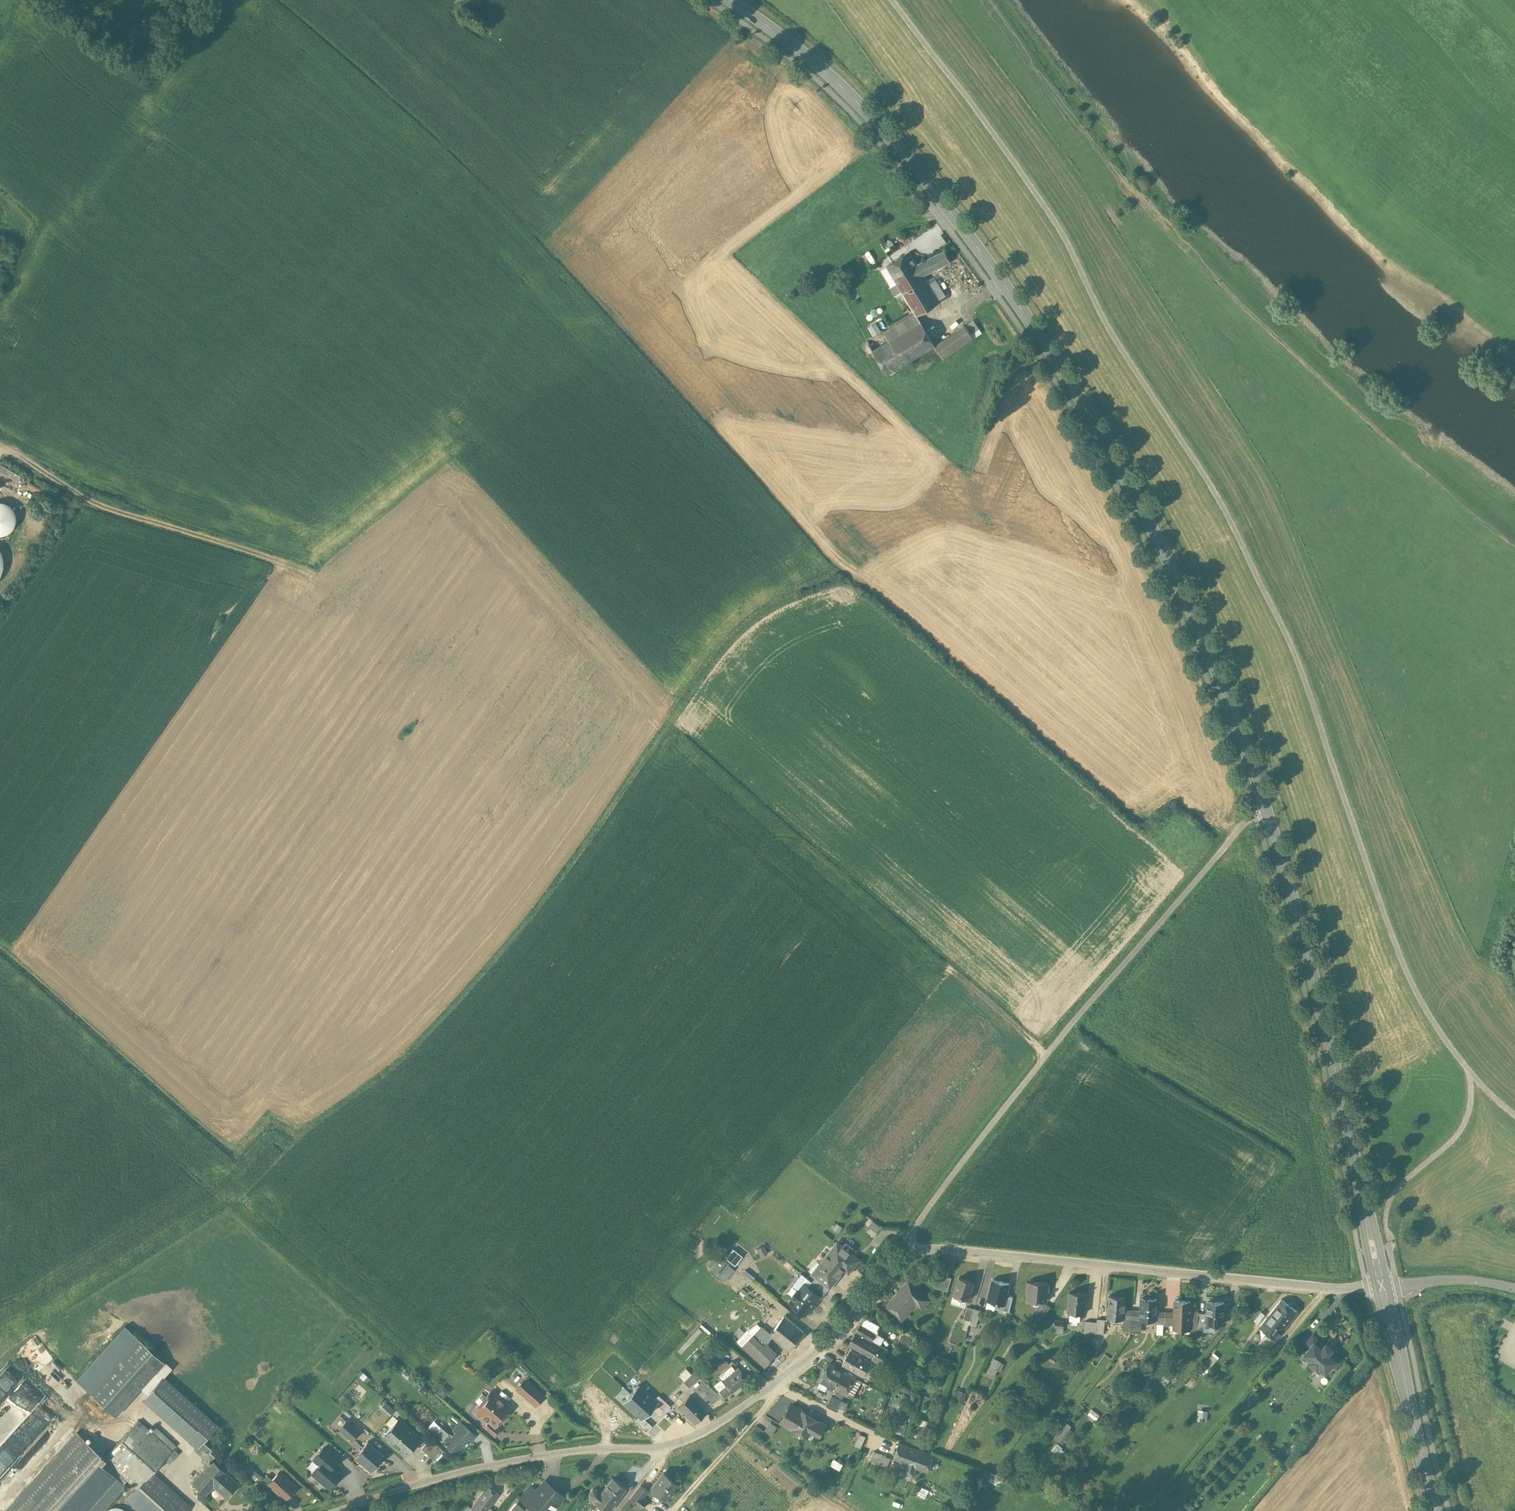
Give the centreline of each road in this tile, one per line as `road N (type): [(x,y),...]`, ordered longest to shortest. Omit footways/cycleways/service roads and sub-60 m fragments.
road 1 (secondary): [(730,0),(873,117),(1021,308),(1150,526),(1266,809)]
road 2 (unclassified): [(336,1510),(538,1456),(686,1441),(836,1333),(911,1250)]
road 3 (residential): [(1266,809),(1243,825),(1048,1053),(916,1226),(911,1250)]
road 4 (secondary): [(1266,809),(1382,1287)]
road 5 (unclassified): [(911,1250),(1382,1287)]
road 6 (secondary): [(1382,1287),(1434,1510)]

